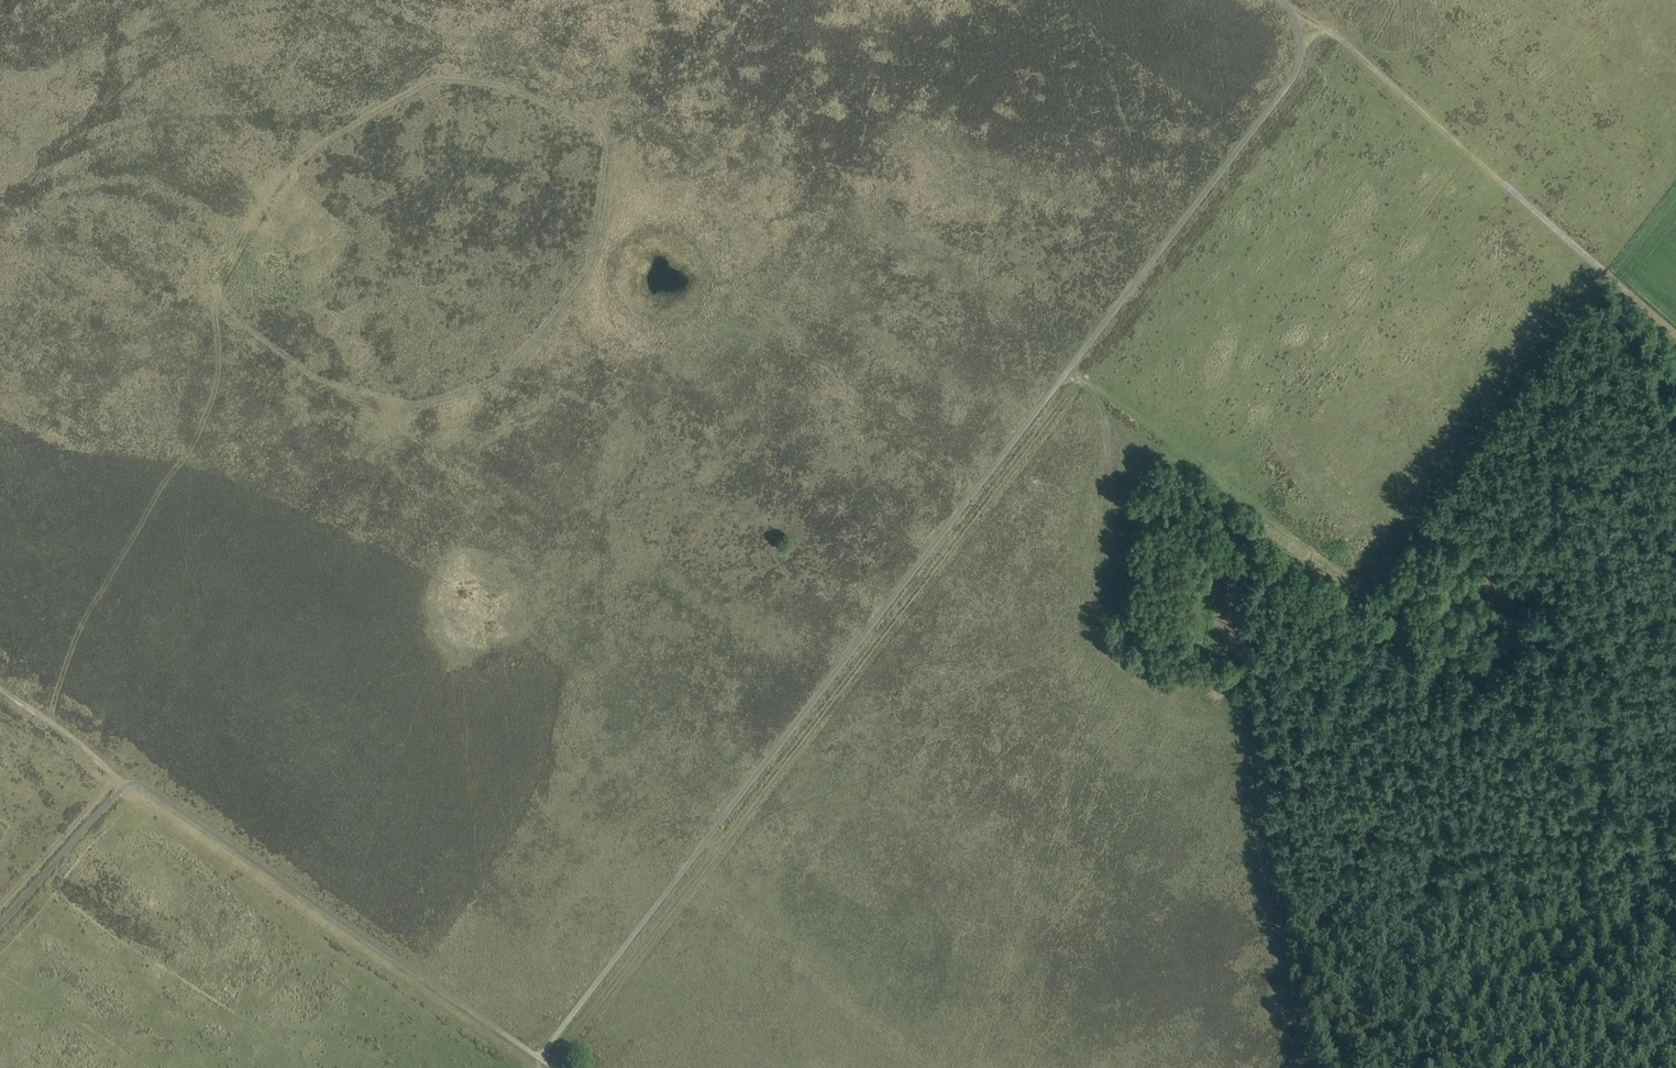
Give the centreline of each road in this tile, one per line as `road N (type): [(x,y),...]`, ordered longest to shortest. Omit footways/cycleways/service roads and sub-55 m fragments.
road 1 (track): [(534,1067),(124,787)]
road 2 (track): [(1675,335),(1340,36),(1325,32),(1303,42)]
road 3 (track): [(124,787),(0,701)]

